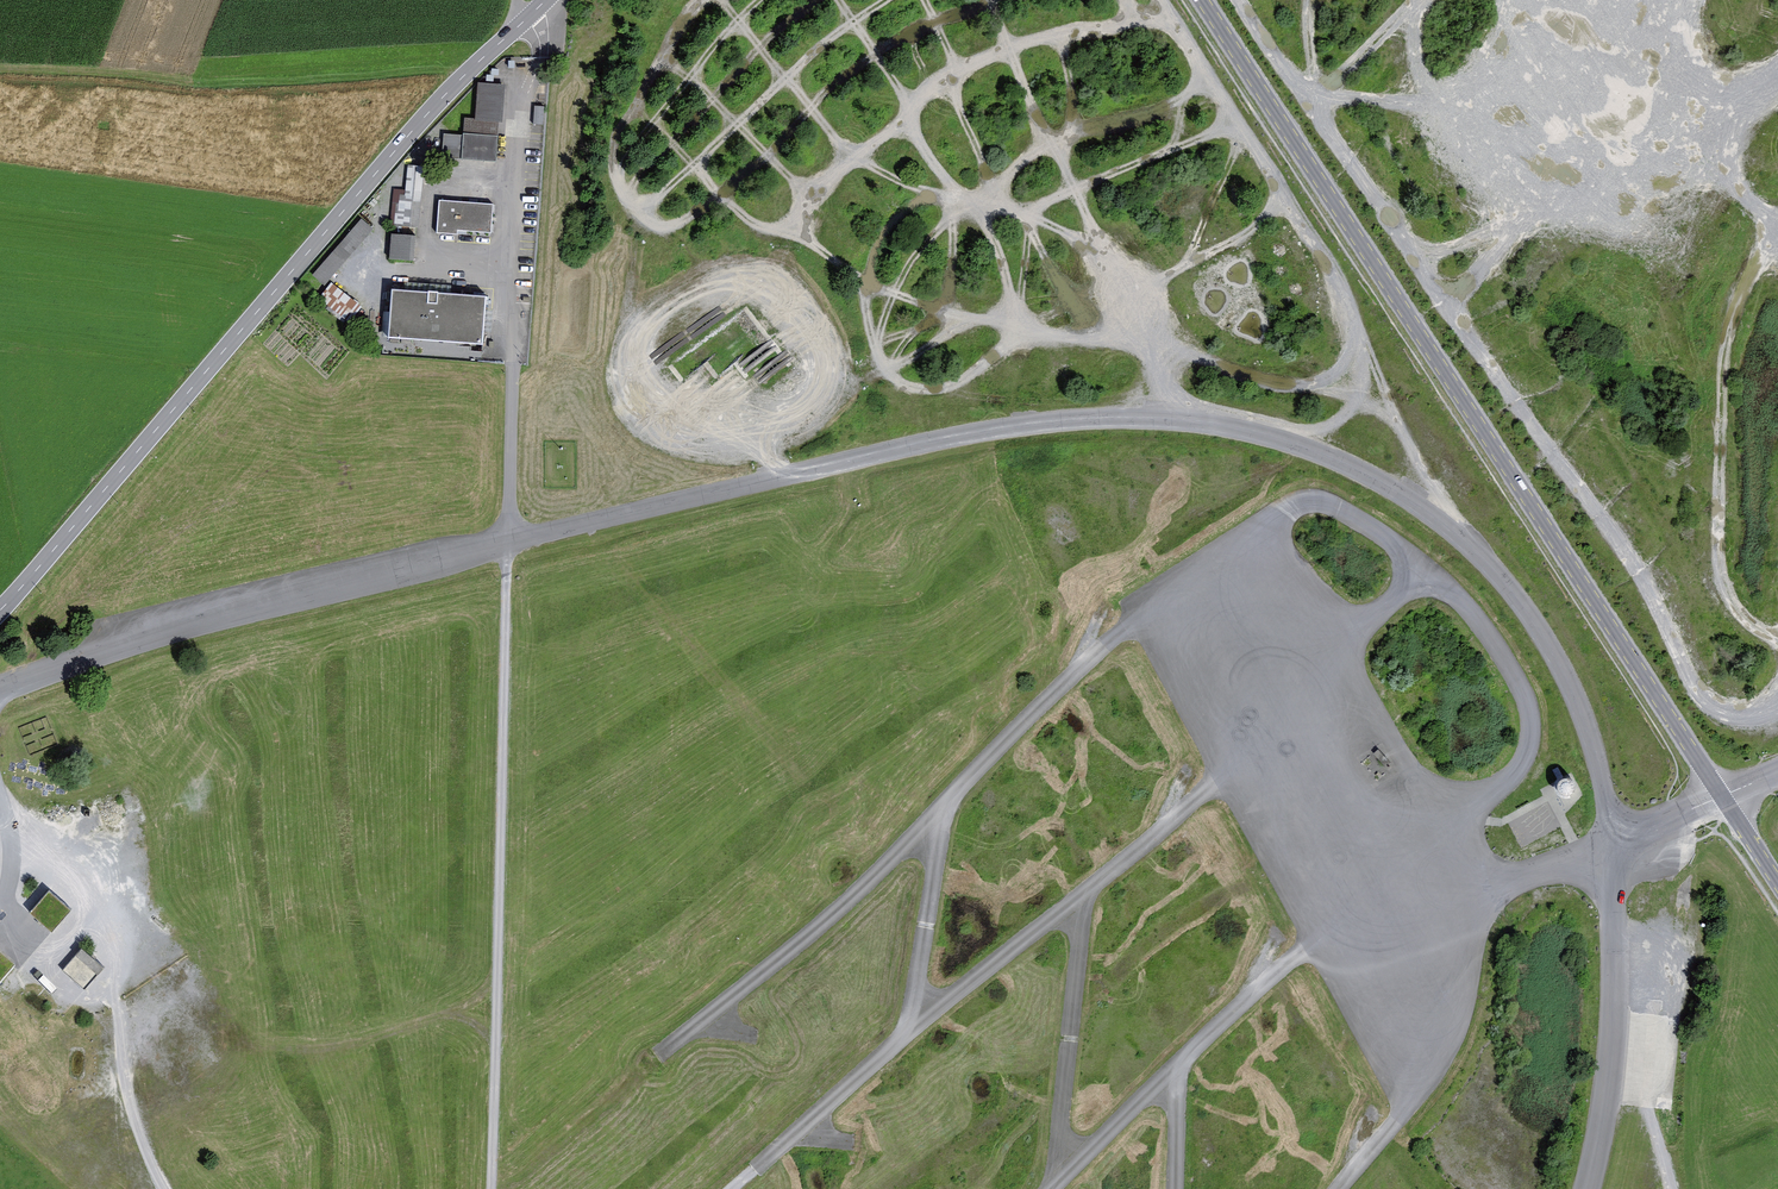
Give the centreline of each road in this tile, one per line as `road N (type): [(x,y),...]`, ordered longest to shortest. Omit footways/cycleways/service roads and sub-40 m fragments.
road 1 (unclassified): [(0,689),(156,633),(947,438),(1089,419),(1160,419),(1235,428),(1336,461),(1428,513),(1470,549),(1509,591),(1565,677),(1602,783),(1611,844)]
road 2 (track): [(657,1054),(936,821),(962,782),(1083,663),(1199,580),(1388,903),(1492,893),(1611,844)]
road 3 (tertiary): [(1722,796),(1202,0)]
road 4 (track): [(1421,570),(1215,782),(910,1031),(732,1188)]
road 5 (unclassified): [(521,24),(432,108),(0,610)]
road 6 (track): [(1185,264),(1238,124),(1027,210),(988,199),(959,201),(856,156),(722,0)]
road 7 (track): [(1336,1188),(1400,1114),(1388,903),(1307,948),(1254,991),(1049,1188)]
road 8 (track): [(1199,580),(1295,504),(1328,504),(1397,547),(1481,624),(1501,657),(1527,703),(1528,746),(1516,772),(1369,871)]
road 9 (track): [(490,1188),(508,541)]
road 10 (track): [(839,0),(911,108),(959,201),(946,308),(875,345),(866,295),(883,250),(901,217),(939,195)]
road 11 (track): [(1289,444),(1347,418),(1364,388),(1366,348),(1347,295),(1163,0)]
road 12 (track): [(1171,13),(1009,45),(961,70),(811,198),(782,259)]
road 13 (track): [(1160,419),(1157,343),(1143,294),(1104,246),(1047,141),(992,0)]
road 14 (track): [(166,1188),(126,1076),(115,923),(95,853),(50,821),(2,805)]
road 15 (track): [(695,262),(671,232),(636,216),(819,48),(887,0)]
road 16 (track): [(119,1018),(173,1022),(280,1052),(354,1045),(449,1015),(480,995),(498,970)]
road 17 (track): [(671,232),(767,154),(849,72),(989,0)]
road 18 (track): [(653,122),(754,224),(894,293),(975,321)]
road 19 (unclassified): [(1611,844),(1613,1063),(1584,1188)]
road 20 (track): [(1019,324),(975,321),(884,374),(875,345),(894,293),(919,249),(957,216)]
road 21 (track): [(707,0),(664,52),(615,144),(614,171),(636,216),(631,300)]
road 22 (track): [(1079,319),(1287,384),(1328,377),(1352,354),(1359,330)]
road 23 (track): [(1019,324),(1079,319),(1143,294),(1240,239),(1282,195)]
road 24 (track): [(1063,1174),(1082,895)]
road 25 (track): [(815,0),(760,47),(626,197)]
road 26 (track): [(988,199),(1047,141),(1148,112),(1209,81)]
road 27 (track): [(942,84),(975,143),(1019,324)]
road 28 (track): [(759,0),(635,146),(618,183)]
road 29 (track): [(910,1031),(936,821)]
road 30 (track): [(664,52),(811,198)]
road 31 (track): [(862,376),(944,387),(966,378),(1019,324)]
road 32 (track): [(1366,348),(1422,470),(1428,513)]
road 33 (track): [(1670,1188),(1648,1113),(1613,1063)]
road 34 (unclassified): [(1611,844),(1722,796)]
road 35 (track): [(1079,319),(1027,210)]

